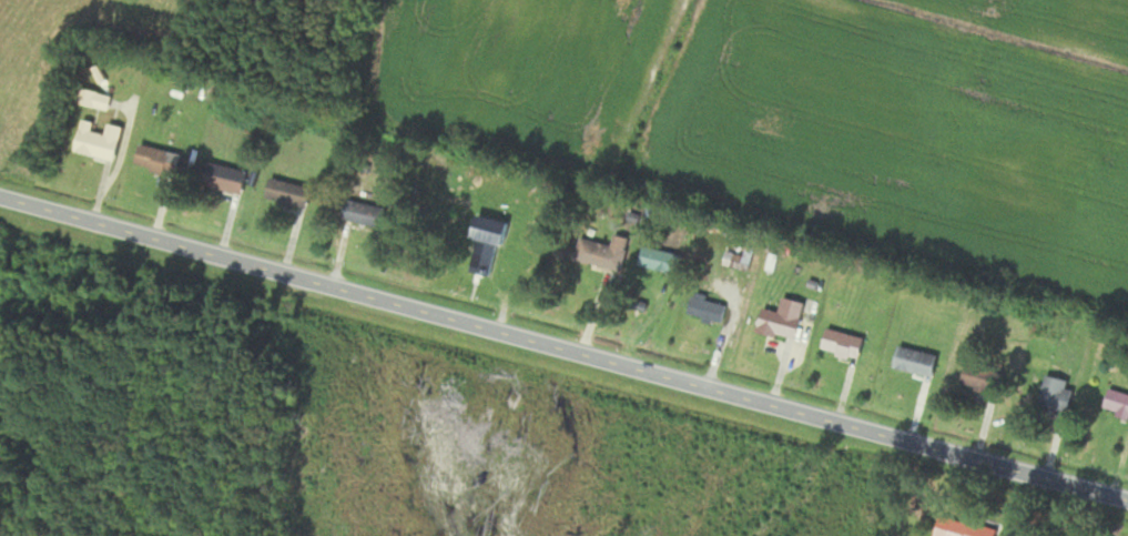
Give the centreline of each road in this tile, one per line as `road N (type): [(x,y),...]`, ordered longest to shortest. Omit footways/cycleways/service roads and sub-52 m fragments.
road 1 (secondary): [(1127,506),(0,190)]

